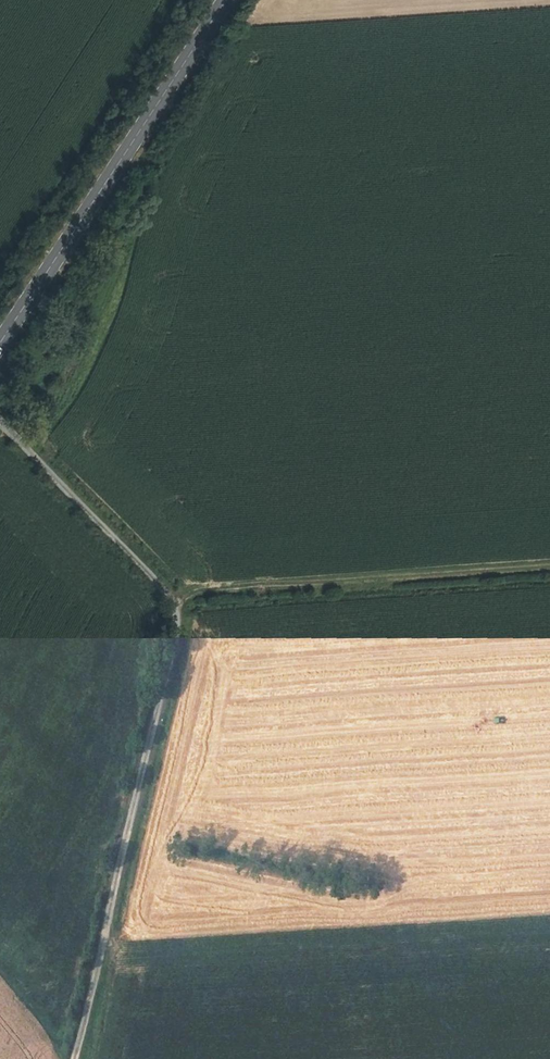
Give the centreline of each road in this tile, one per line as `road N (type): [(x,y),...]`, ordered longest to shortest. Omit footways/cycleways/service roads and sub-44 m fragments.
road 1 (unclassified): [(75,1058),(175,621),(170,597),(0,422)]
road 2 (secondary): [(223,0),(0,341)]
road 3 (track): [(170,597),(549,568)]

